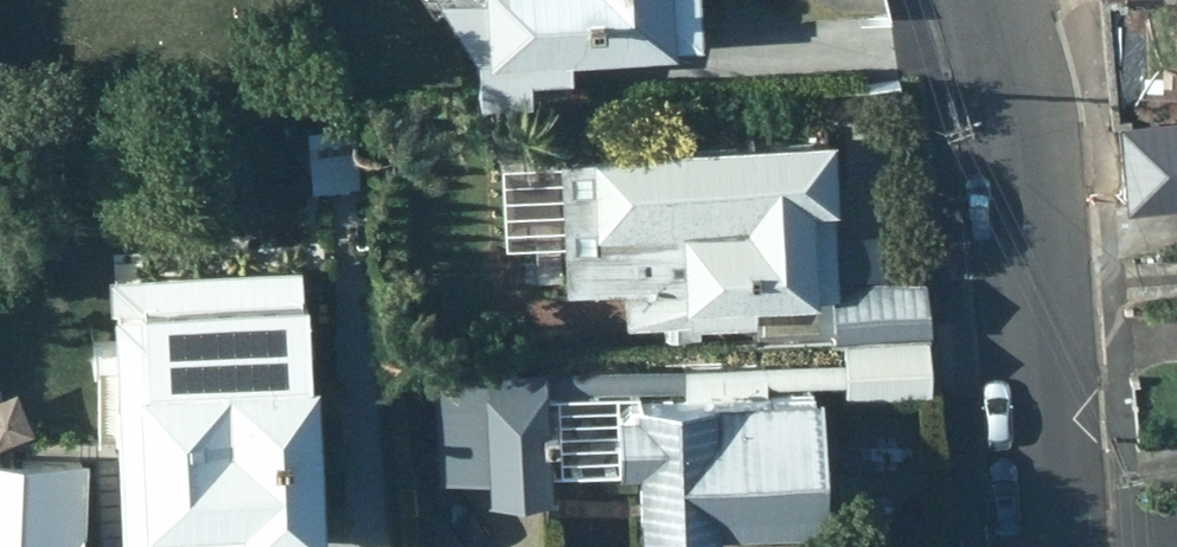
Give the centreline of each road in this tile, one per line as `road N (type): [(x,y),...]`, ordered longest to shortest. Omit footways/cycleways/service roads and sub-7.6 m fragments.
road 1 (residential): [(1056,546),(1029,148),(996,0)]

